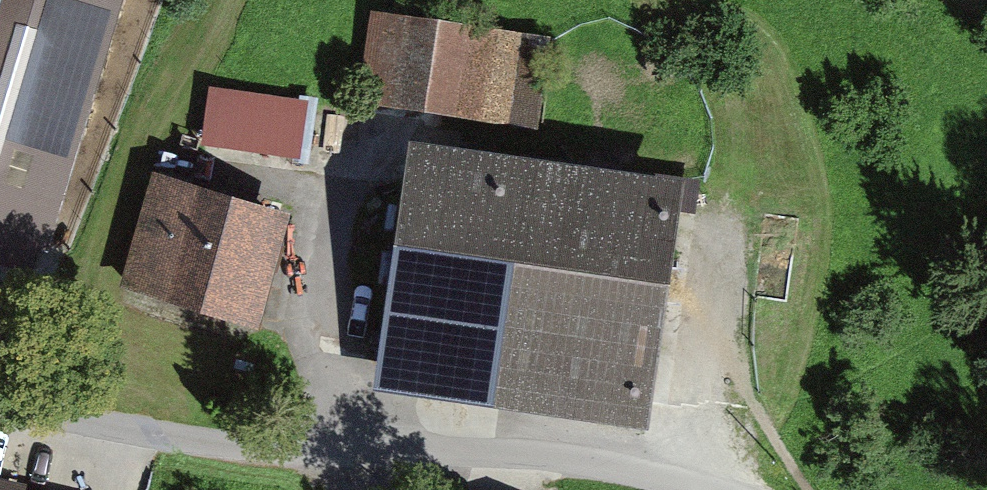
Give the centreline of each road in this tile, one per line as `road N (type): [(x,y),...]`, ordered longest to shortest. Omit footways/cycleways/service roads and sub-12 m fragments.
road 1 (track): [(696,486),(693,189),(675,169),(537,140),(375,130),(347,150),(334,173),(304,451)]
road 2 (unclassified): [(0,401),(207,444),(349,454),(425,448),(604,463),(709,489)]

